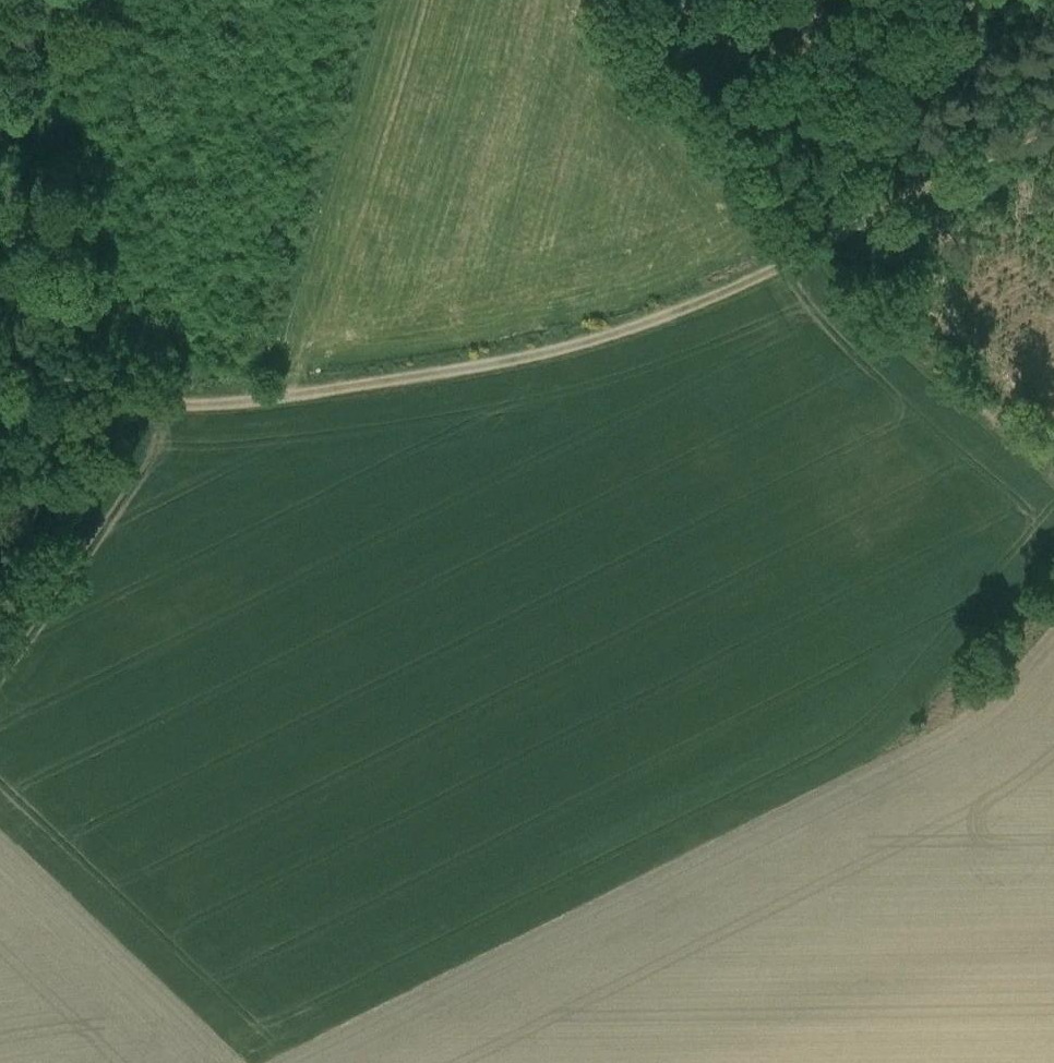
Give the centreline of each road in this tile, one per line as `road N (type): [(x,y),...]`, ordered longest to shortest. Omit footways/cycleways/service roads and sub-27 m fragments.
road 1 (track): [(1053,127),(865,226),(577,350),(188,403),(122,398),(0,355)]

